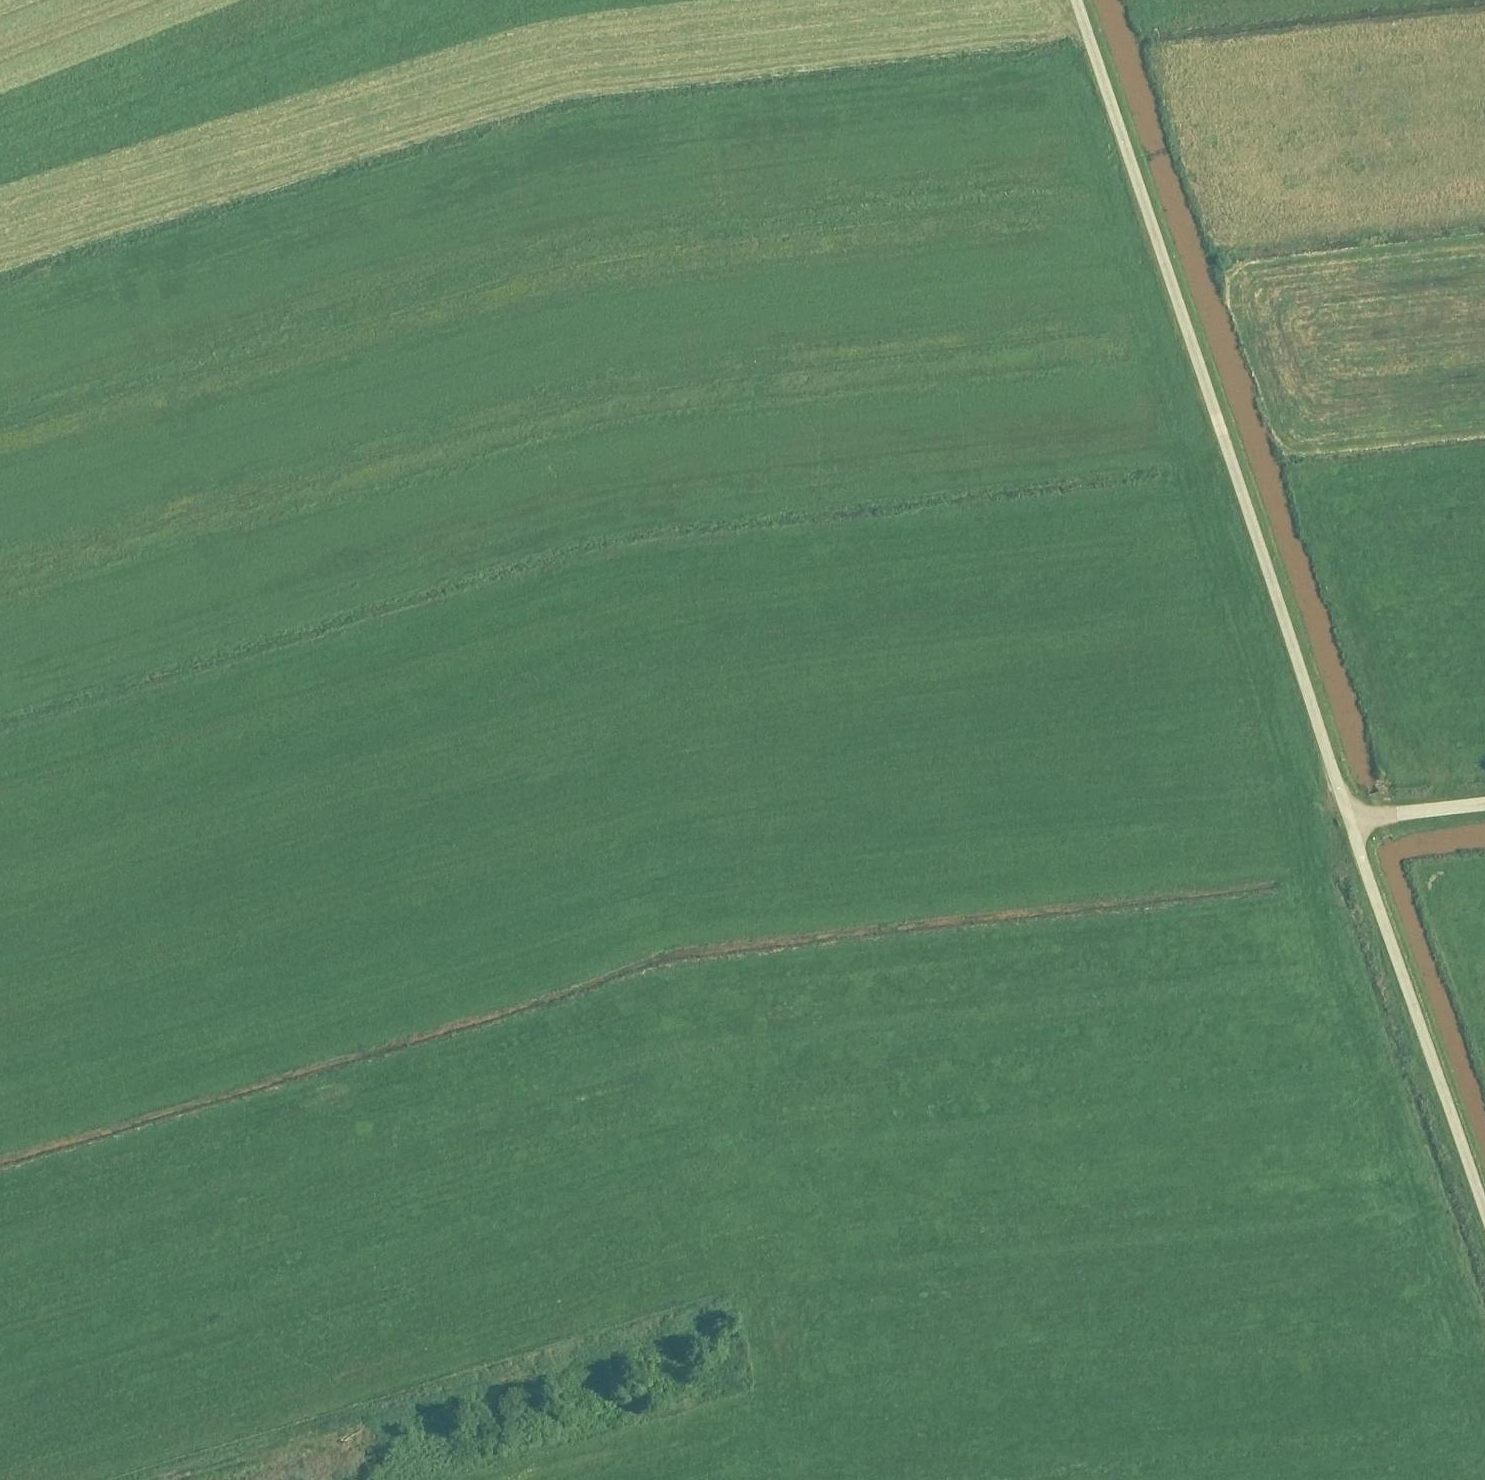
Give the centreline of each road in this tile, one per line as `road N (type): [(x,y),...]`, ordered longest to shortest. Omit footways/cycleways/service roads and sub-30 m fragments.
road 1 (unclassified): [(1348,818),(1069,0)]
road 2 (unclassified): [(1484,1222),(1348,818)]
road 3 (unclassified): [(1348,818),(1484,803)]

